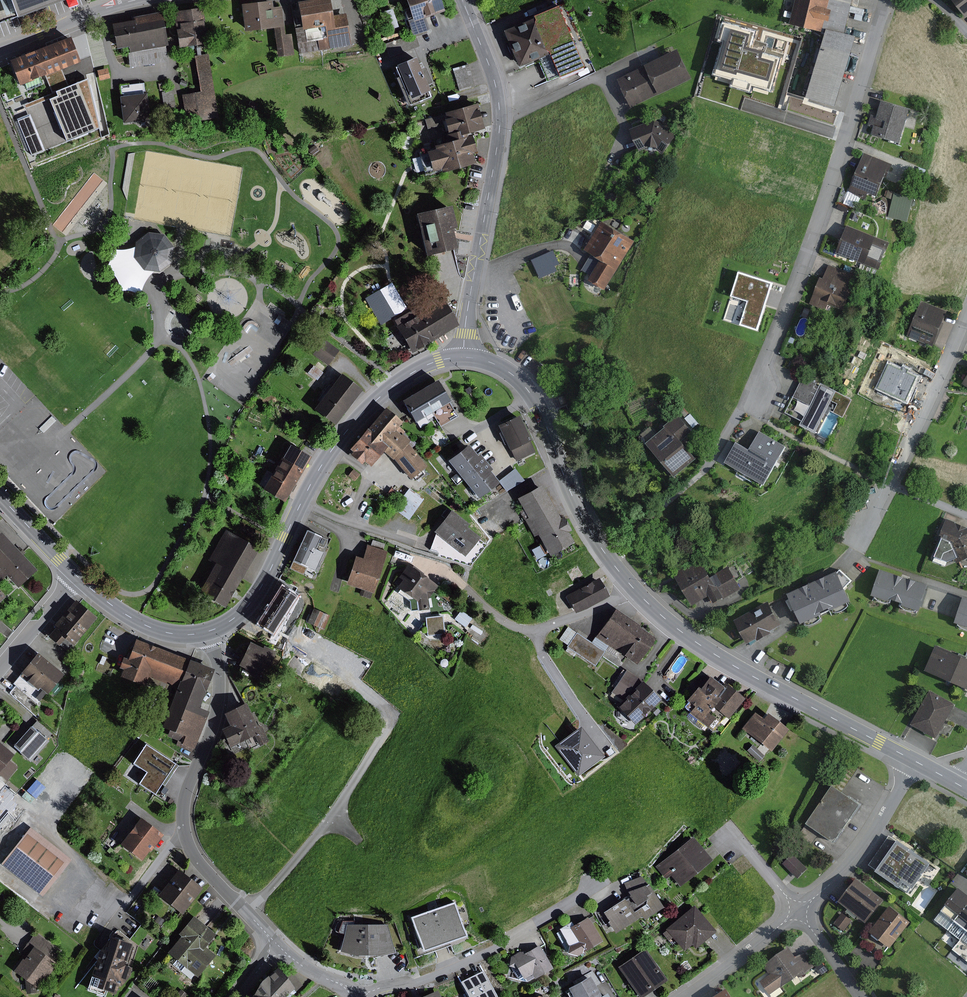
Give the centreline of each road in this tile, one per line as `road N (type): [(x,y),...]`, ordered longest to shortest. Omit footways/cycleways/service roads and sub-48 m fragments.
road 1 (residential): [(886,0),(800,272),(763,363),(761,392)]
road 2 (secondary): [(207,632),(253,599),(324,461),(362,414),(420,368),(463,357)]
road 3 (tertiary): [(463,357),(500,110),(463,0)]
road 4 (residential): [(277,945),(197,861),(186,837),(186,797),(220,697),(207,632)]
road 5 (secondary): [(631,586),(698,644),(914,760)]
road 6 (secondary): [(463,357),(498,365),(534,398),(582,516),(631,586)]
road 7 (residential): [(595,882),(519,938),(437,976),(357,996)]
road 8 (residential): [(966,319),(868,530)]
road 9 (residential): [(631,586),(568,623),(531,630),(463,584)]
road 10 (residential): [(914,760),(862,846),(799,910)]
road 11 (secondary): [(78,577),(149,627),(207,632)]
road 12 (residential): [(799,910),(683,996)]
road 13 (residential): [(0,49),(135,0)]
road 14 (unclassified): [(0,670),(78,577)]

